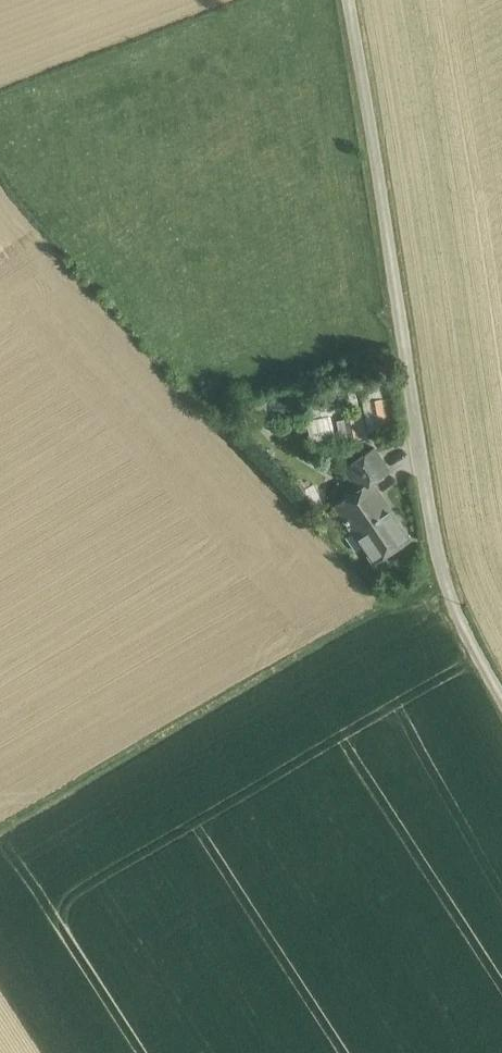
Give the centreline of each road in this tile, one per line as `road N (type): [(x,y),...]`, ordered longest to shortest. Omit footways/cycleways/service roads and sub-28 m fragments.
road 1 (unclassified): [(501,678),(446,572),(354,0)]
road 2 (track): [(446,572),(0,826)]

